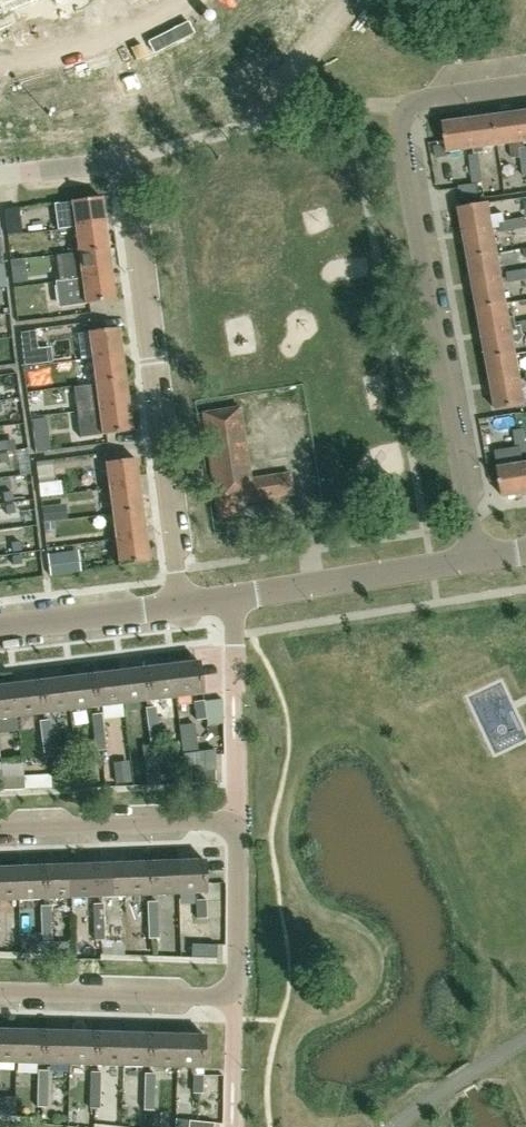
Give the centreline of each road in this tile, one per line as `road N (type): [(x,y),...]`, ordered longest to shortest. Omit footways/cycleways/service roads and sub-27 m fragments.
road 1 (residential): [(493,560),(413,102),(525,83)]
road 2 (residential): [(178,607),(127,163),(0,177)]
road 3 (residential): [(238,1001),(237,824),(0,834)]
road 4 (residential): [(178,607),(493,560)]
road 5 (residential): [(238,1001),(0,997)]
road 6 (residential): [(0,630),(178,607)]

